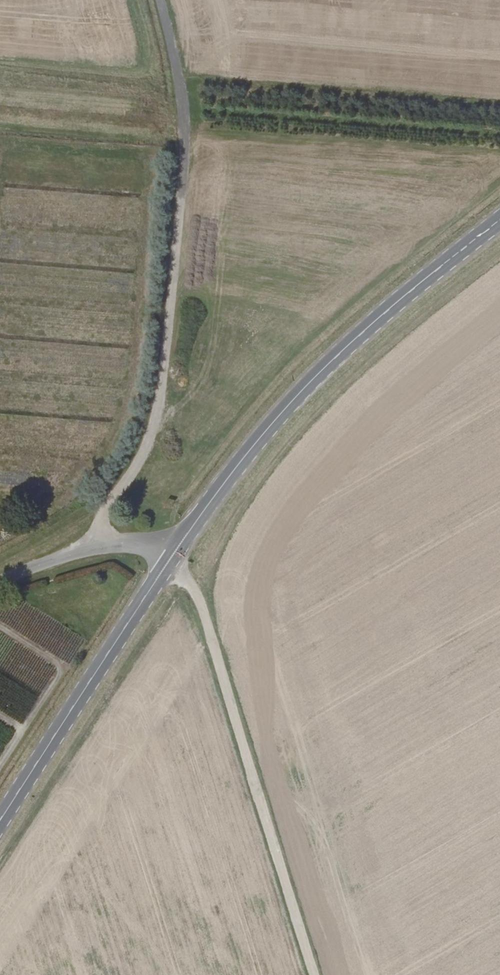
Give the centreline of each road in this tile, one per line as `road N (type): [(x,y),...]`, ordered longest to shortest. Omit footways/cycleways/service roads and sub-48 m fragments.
road 1 (track): [(99,546),(99,524),(142,458),(162,395),(183,177),(181,108),(159,0)]
road 2 (primary): [(499,220),(325,368),(171,559)]
road 3 (unclassified): [(171,559),(198,600),(315,974)]
road 4 (primary): [(171,559),(0,820)]
road 5 (tertiary): [(171,559),(144,545),(99,546),(0,586)]

